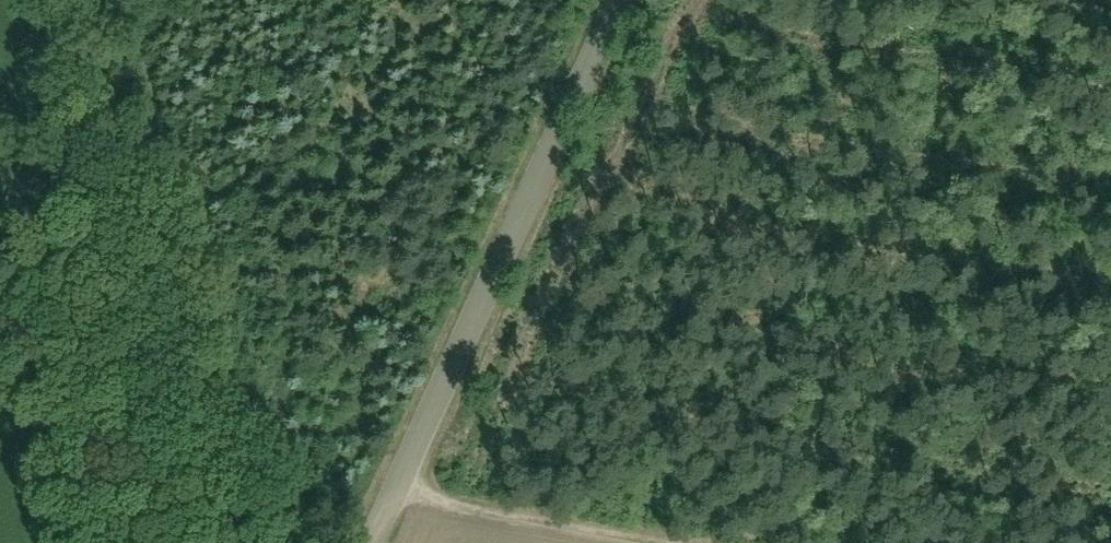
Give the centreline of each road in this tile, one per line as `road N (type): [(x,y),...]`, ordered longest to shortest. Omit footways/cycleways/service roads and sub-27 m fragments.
road 1 (unclassified): [(620,0),(371,542)]
road 2 (track): [(397,490),(677,542)]

